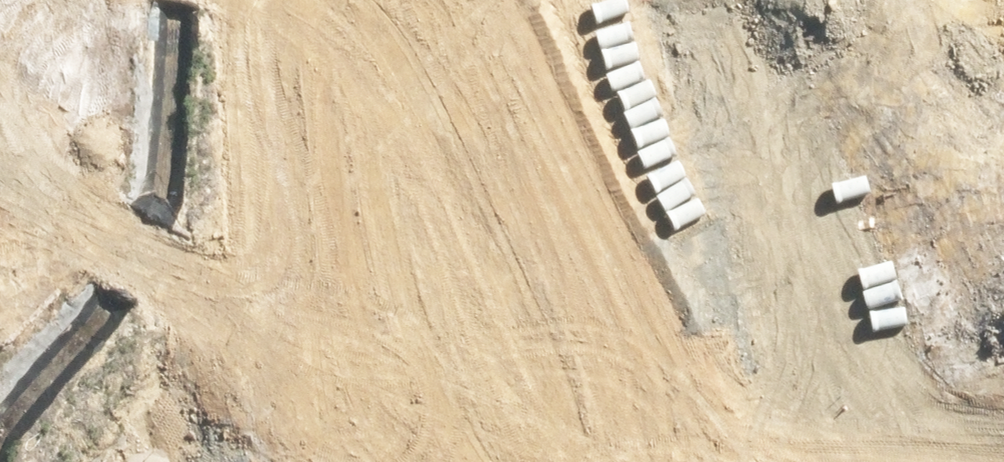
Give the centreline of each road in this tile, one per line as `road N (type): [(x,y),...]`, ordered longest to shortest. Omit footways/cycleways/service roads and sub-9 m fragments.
road 1 (trunk): [(892,0),(471,281),(132,461)]
road 2 (trunk): [(0,433),(340,245),(725,0)]

